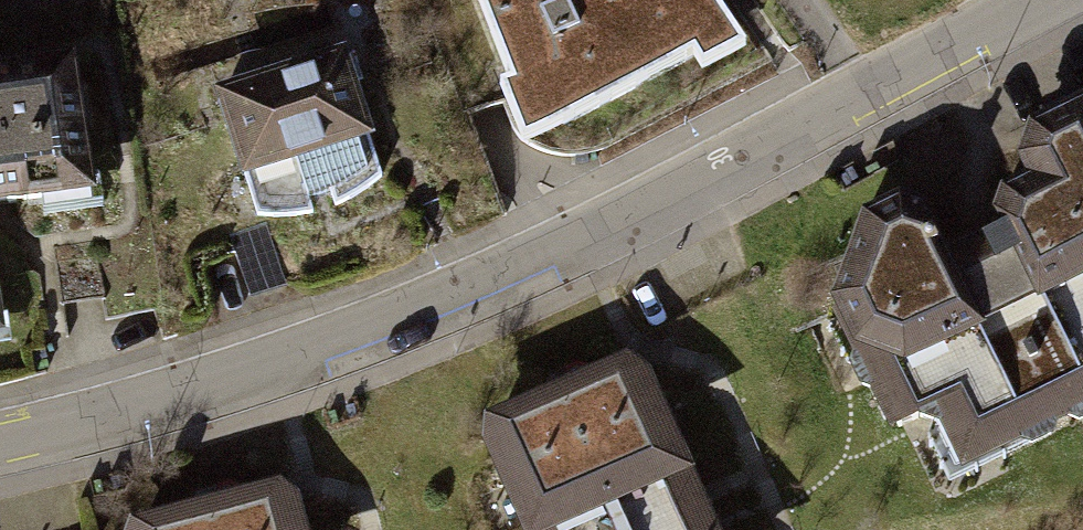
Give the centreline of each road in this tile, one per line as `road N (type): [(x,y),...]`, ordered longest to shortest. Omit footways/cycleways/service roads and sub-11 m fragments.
road 1 (residential): [(860,102),(584,238),(356,336),(0,445)]
road 2 (residential): [(1039,0),(860,102)]
road 3 (residential): [(860,102),(791,0)]

